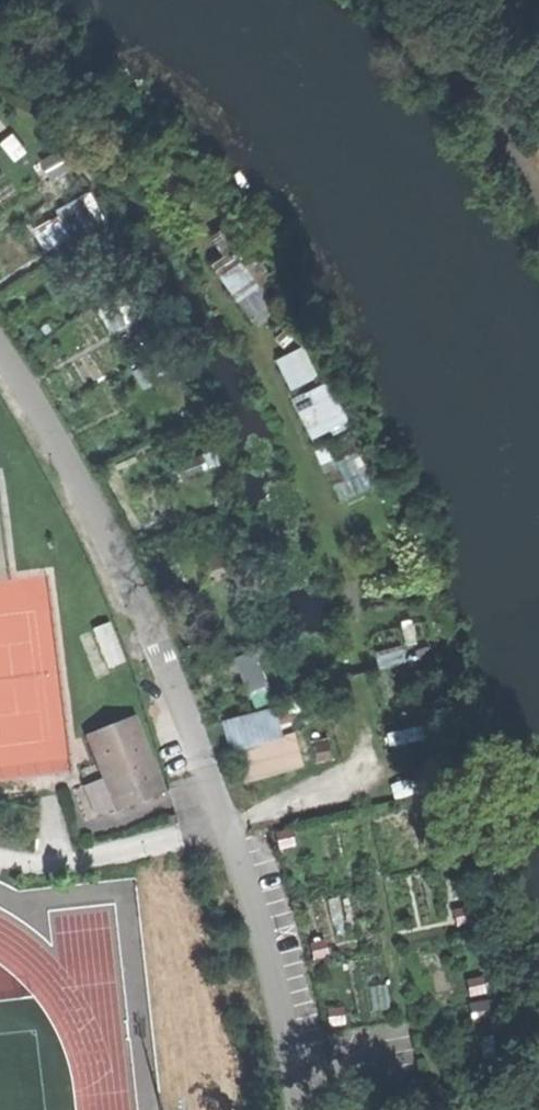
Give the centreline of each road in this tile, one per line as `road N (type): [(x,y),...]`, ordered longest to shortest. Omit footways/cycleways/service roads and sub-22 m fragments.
road 1 (unclassified): [(302,1109),(263,920),(230,826),(112,535),(0,345)]
road 2 (track): [(393,0),(450,47),(538,198)]

